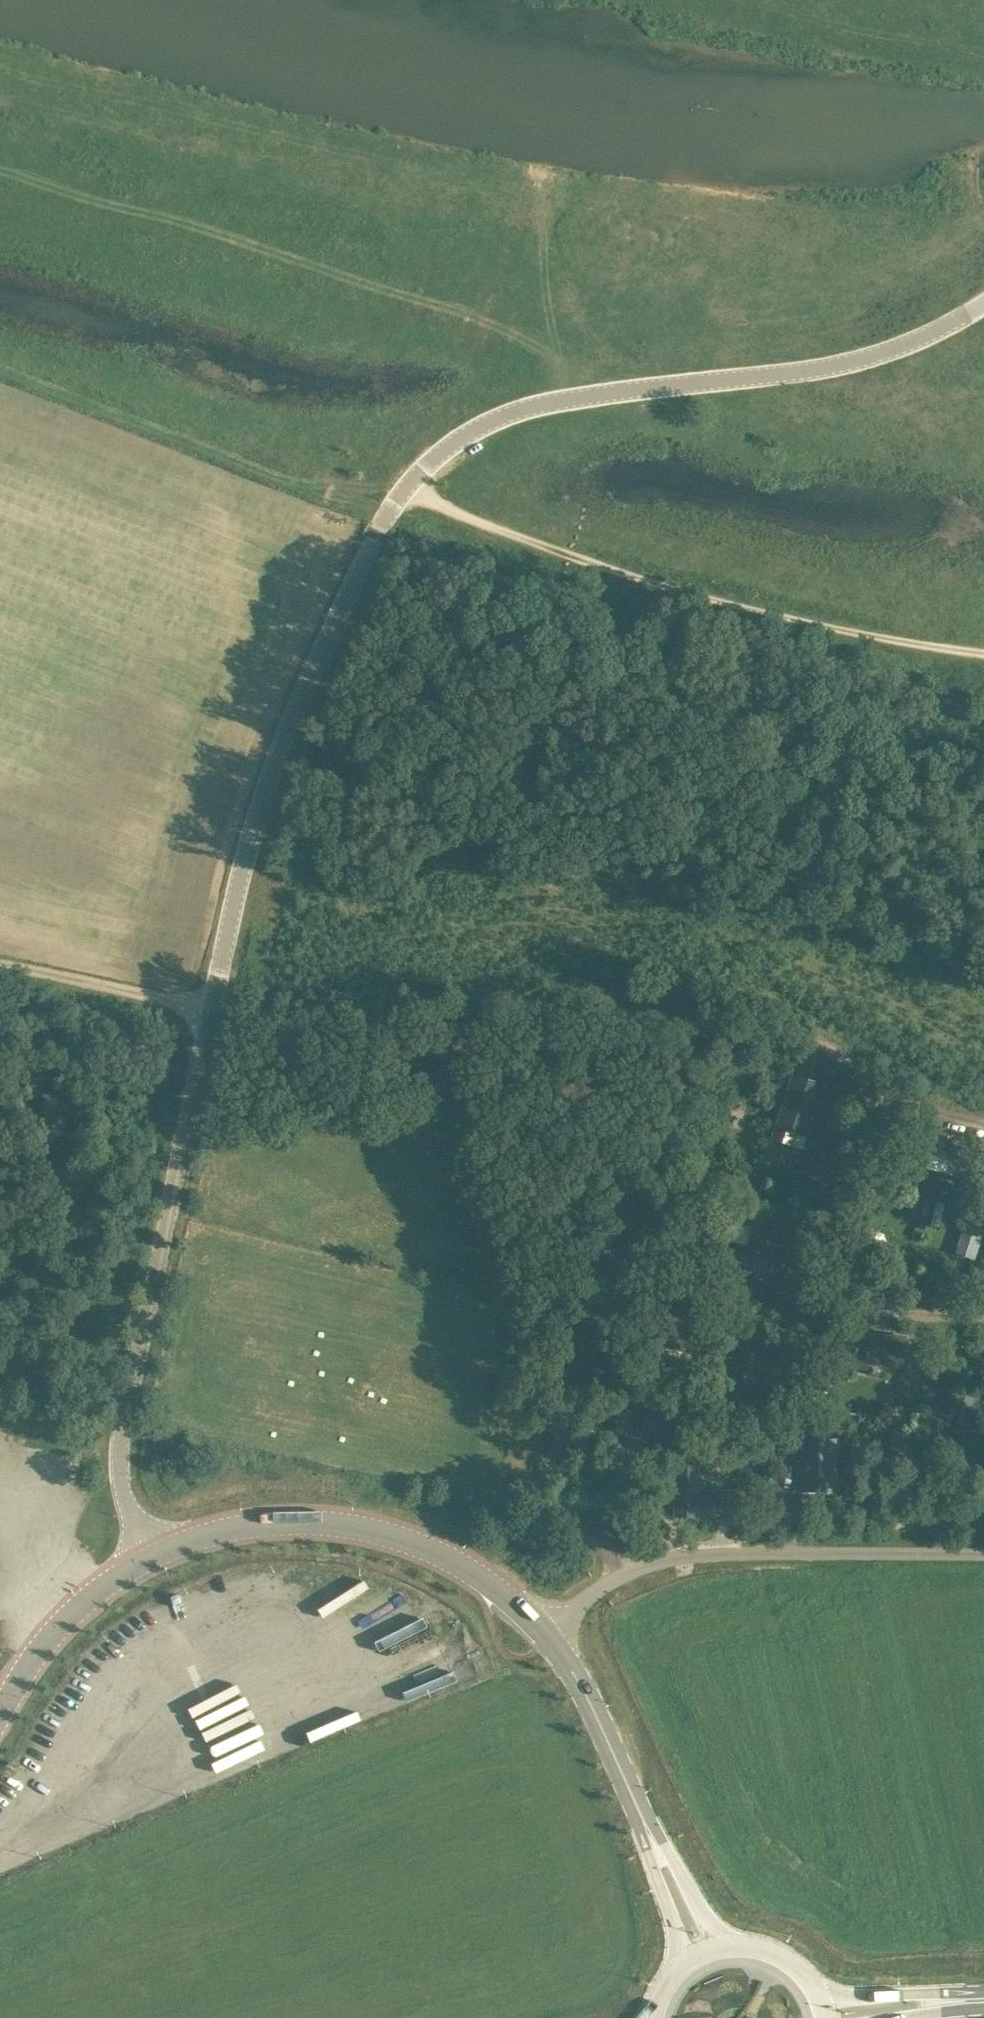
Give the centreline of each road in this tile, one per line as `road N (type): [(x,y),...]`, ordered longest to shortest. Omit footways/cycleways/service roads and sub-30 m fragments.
road 1 (unclassified): [(156,1553),(121,1484),(120,1444),(214,1004),(254,822),(295,710),(382,523),(437,456),(508,414),(837,364),(907,342),(983,301)]
road 2 (track): [(0,977),(184,1012),(214,1004),(340,1035),(384,1033),(551,984),(728,1025)]
road 3 (track): [(496,1586),(535,1517),(558,1443),(728,1025)]
road 4 (track): [(501,1295),(620,1287),(983,1316)]
road 5 (unclassified): [(543,1633),(593,1590),(653,1562),(703,1553),(983,1553)]
road 6 (unclassified): [(543,1633),(515,1601),(435,1548),(365,1527),(249,1524),(156,1553)]
road 7 (track): [(728,1025),(821,1043),(912,1107),(983,1129)]
road 8 (unclassified): [(651,1841),(593,1711),(543,1633)]
road 9 (unclassified): [(0,1709),(91,1595),(156,1553)]
road 10 (primary): [(960,2000),(907,1993),(821,2000)]
road 11 (unclassified): [(724,1944),(651,1841)]
road 12 (track): [(120,1444),(0,1409)]
road 13 (unclassified): [(651,1841),(686,1959)]
road 14 (primary): [(821,2000),(782,1955),(724,1944)]

